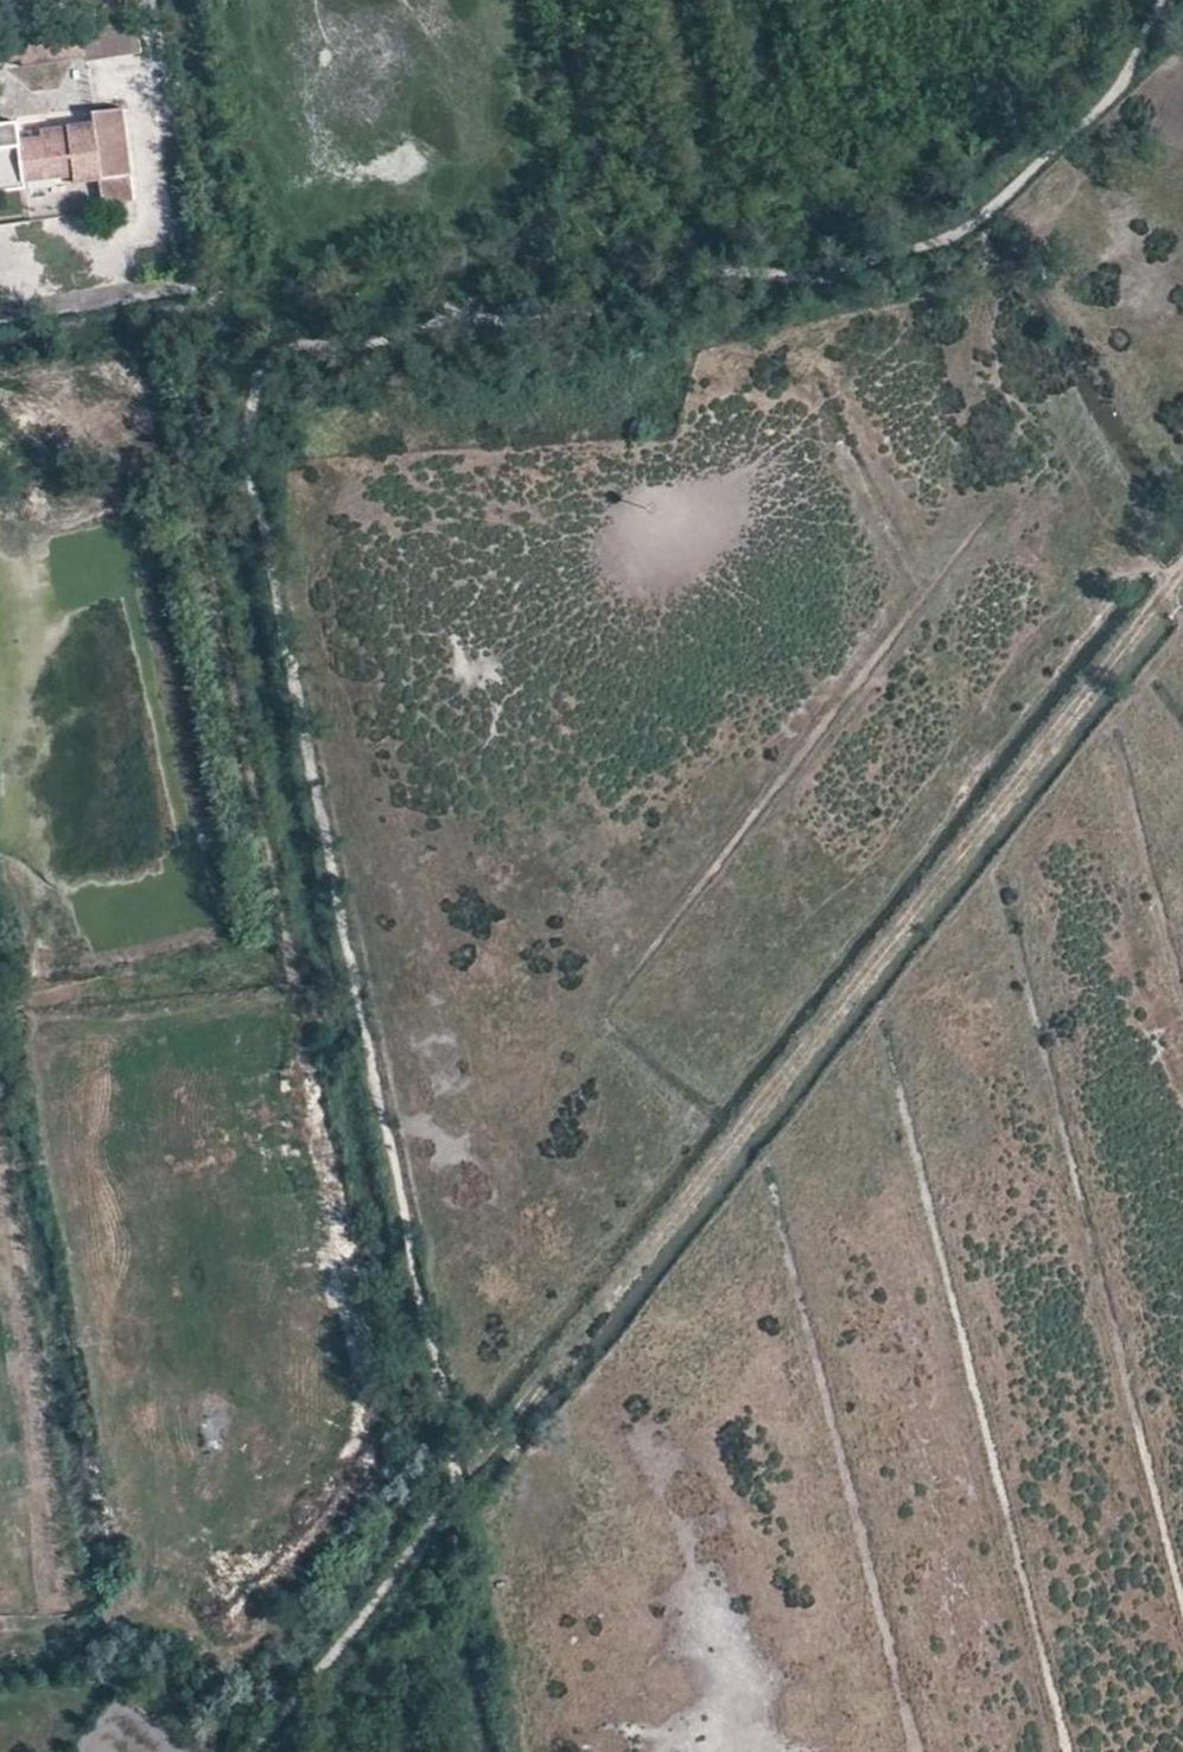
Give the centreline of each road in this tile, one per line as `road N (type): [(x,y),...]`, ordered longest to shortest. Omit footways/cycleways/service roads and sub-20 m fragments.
road 1 (track): [(457,1478),(1182,567)]

